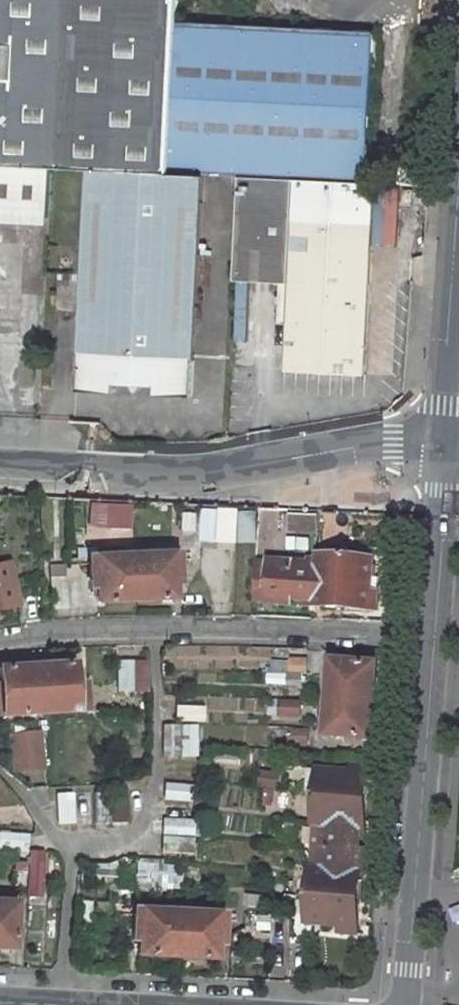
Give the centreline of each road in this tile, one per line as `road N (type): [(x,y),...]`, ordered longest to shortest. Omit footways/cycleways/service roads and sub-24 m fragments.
road 1 (residential): [(0,462),(191,475),(388,449),(448,451)]
road 2 (residential): [(432,641),(154,631)]
road 3 (residential): [(154,631),(158,779),(147,825),(111,845),(73,847)]
road 4 (tertiary): [(432,641),(409,913)]
road 5 (tertiary): [(448,451),(432,641)]
road 6 (tertiary): [(458,295),(448,451)]
road 7 (residential): [(154,631),(0,646)]

